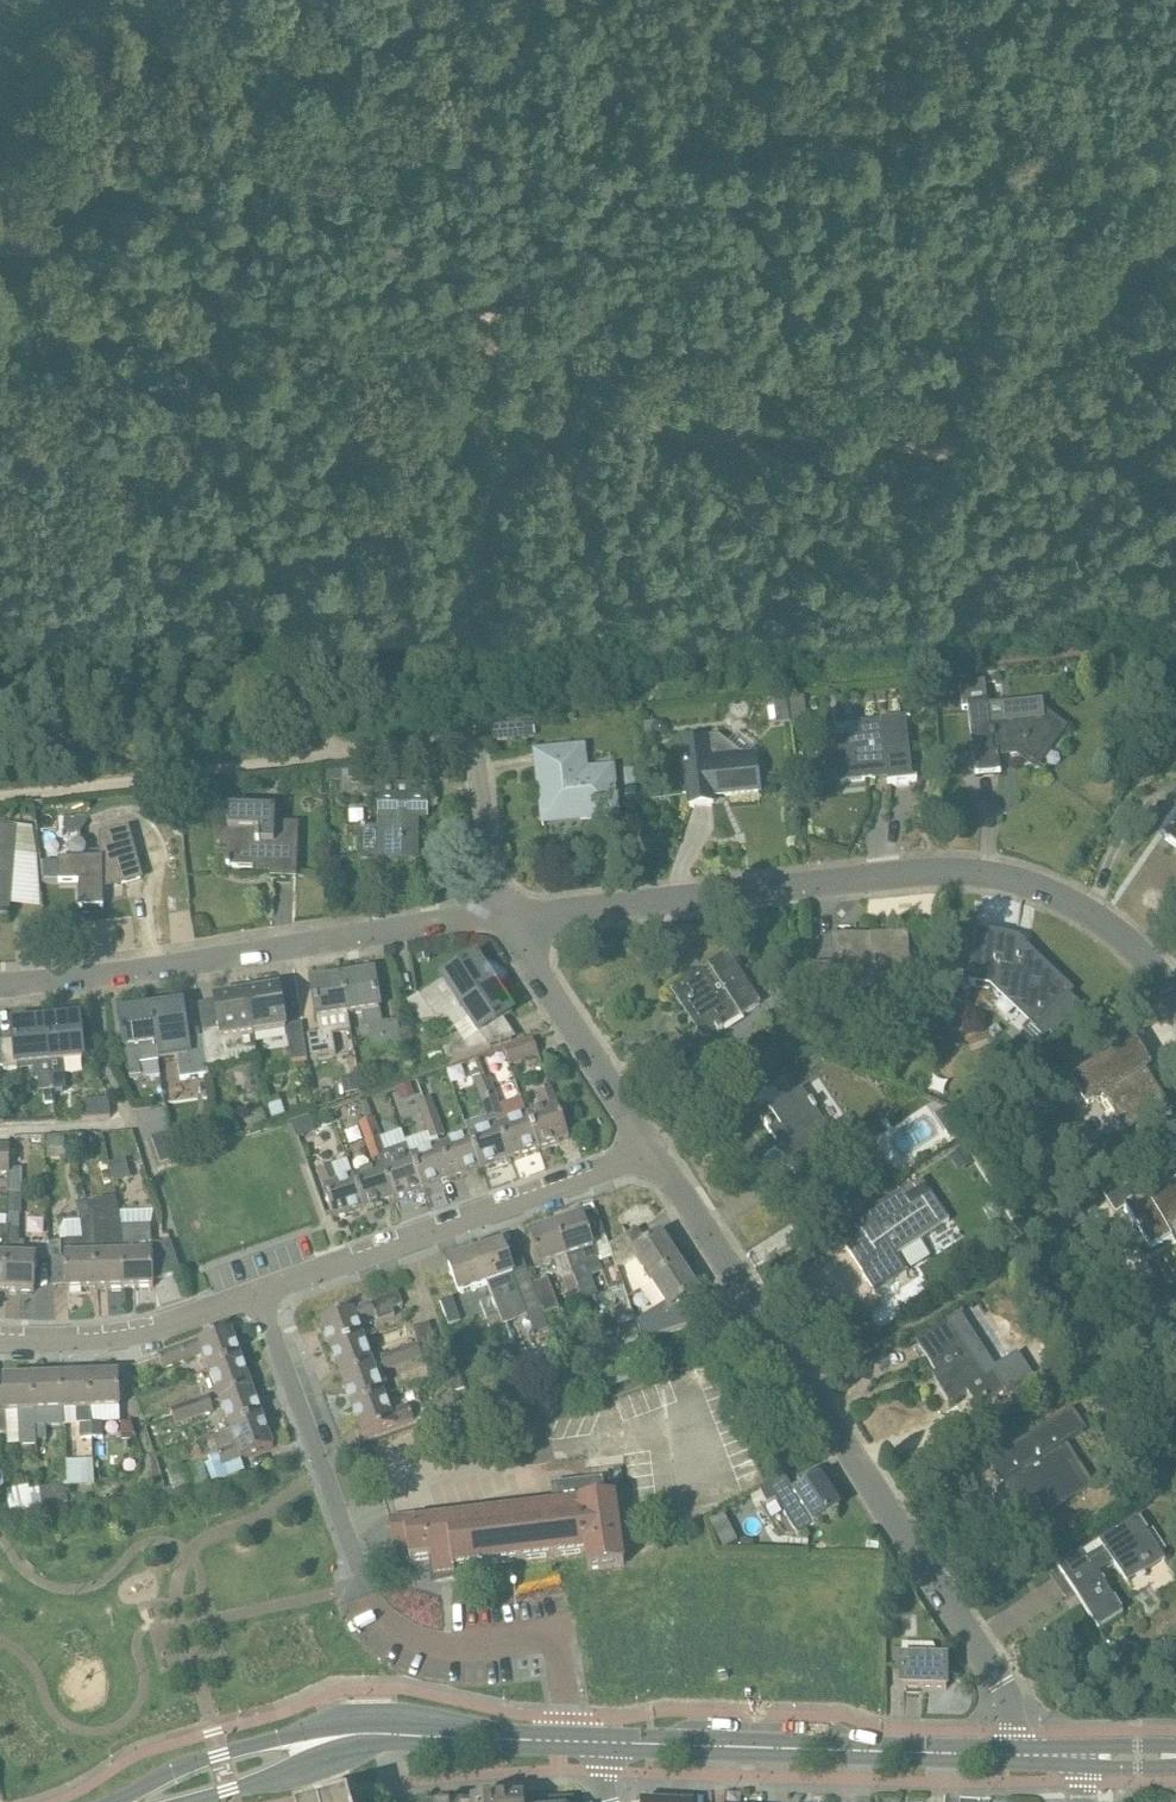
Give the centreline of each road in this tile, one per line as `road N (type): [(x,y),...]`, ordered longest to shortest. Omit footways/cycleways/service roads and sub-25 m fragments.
road 1 (track): [(994,403),(426,299),(0,245)]
road 2 (unclassified): [(502,913),(962,869),(1020,879),(1079,905),(1145,957),(1175,998)]
road 3 (residential): [(1012,1754),(1002,1682),(654,1148)]
road 4 (unclassified): [(565,1739),(554,1641),(445,1644),(421,1639),(384,1614),(262,1294)]
road 5 (unclassified): [(0,981),(94,974),(502,913)]
road 6 (track): [(0,795),(472,742)]
road 7 (unclassified): [(262,1294),(654,1148)]
road 8 (tertiary): [(603,1741),(1012,1754)]
road 9 (unclassified): [(654,1148),(502,913)]
road 10 (tertiary): [(376,1733),(321,1728),(277,1737),(192,1760),(113,1801)]
road 11 (unclassified): [(0,1337),(122,1334),(262,1294)]
road 12 (residential): [(994,403),(1175,219)]
road 13 (tertiary): [(182,1801),(376,1733)]
road 14 (tertiary): [(376,1733),(565,1739)]
road 15 (unclassified): [(502,913),(472,742)]
road 16 (track): [(1175,459),(1025,416)]

